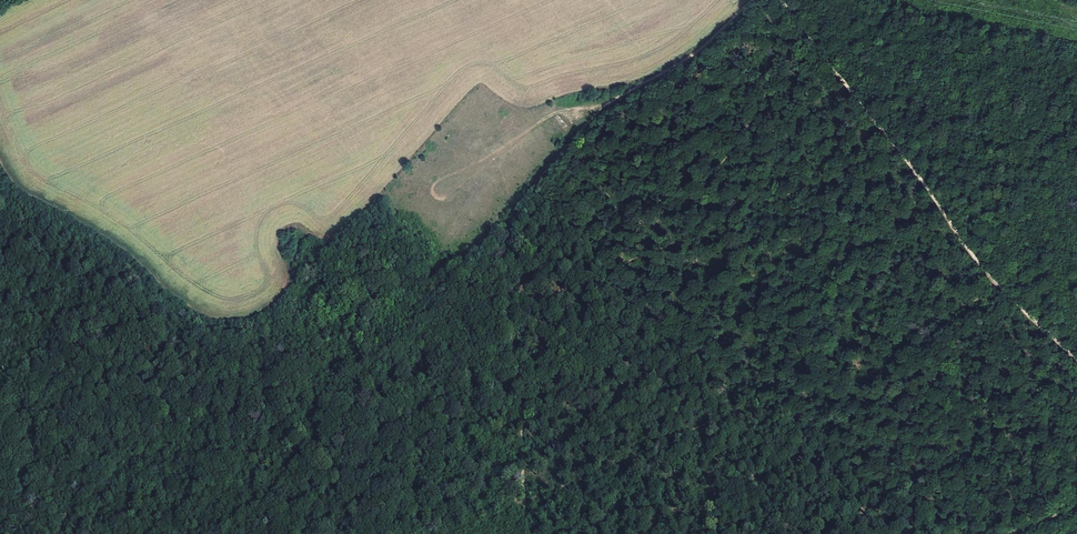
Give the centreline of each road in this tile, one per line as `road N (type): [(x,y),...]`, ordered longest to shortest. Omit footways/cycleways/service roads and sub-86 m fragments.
road 1 (track): [(782,0),(971,253),(1076,361)]
road 2 (track): [(754,0),(704,46),(607,104)]

